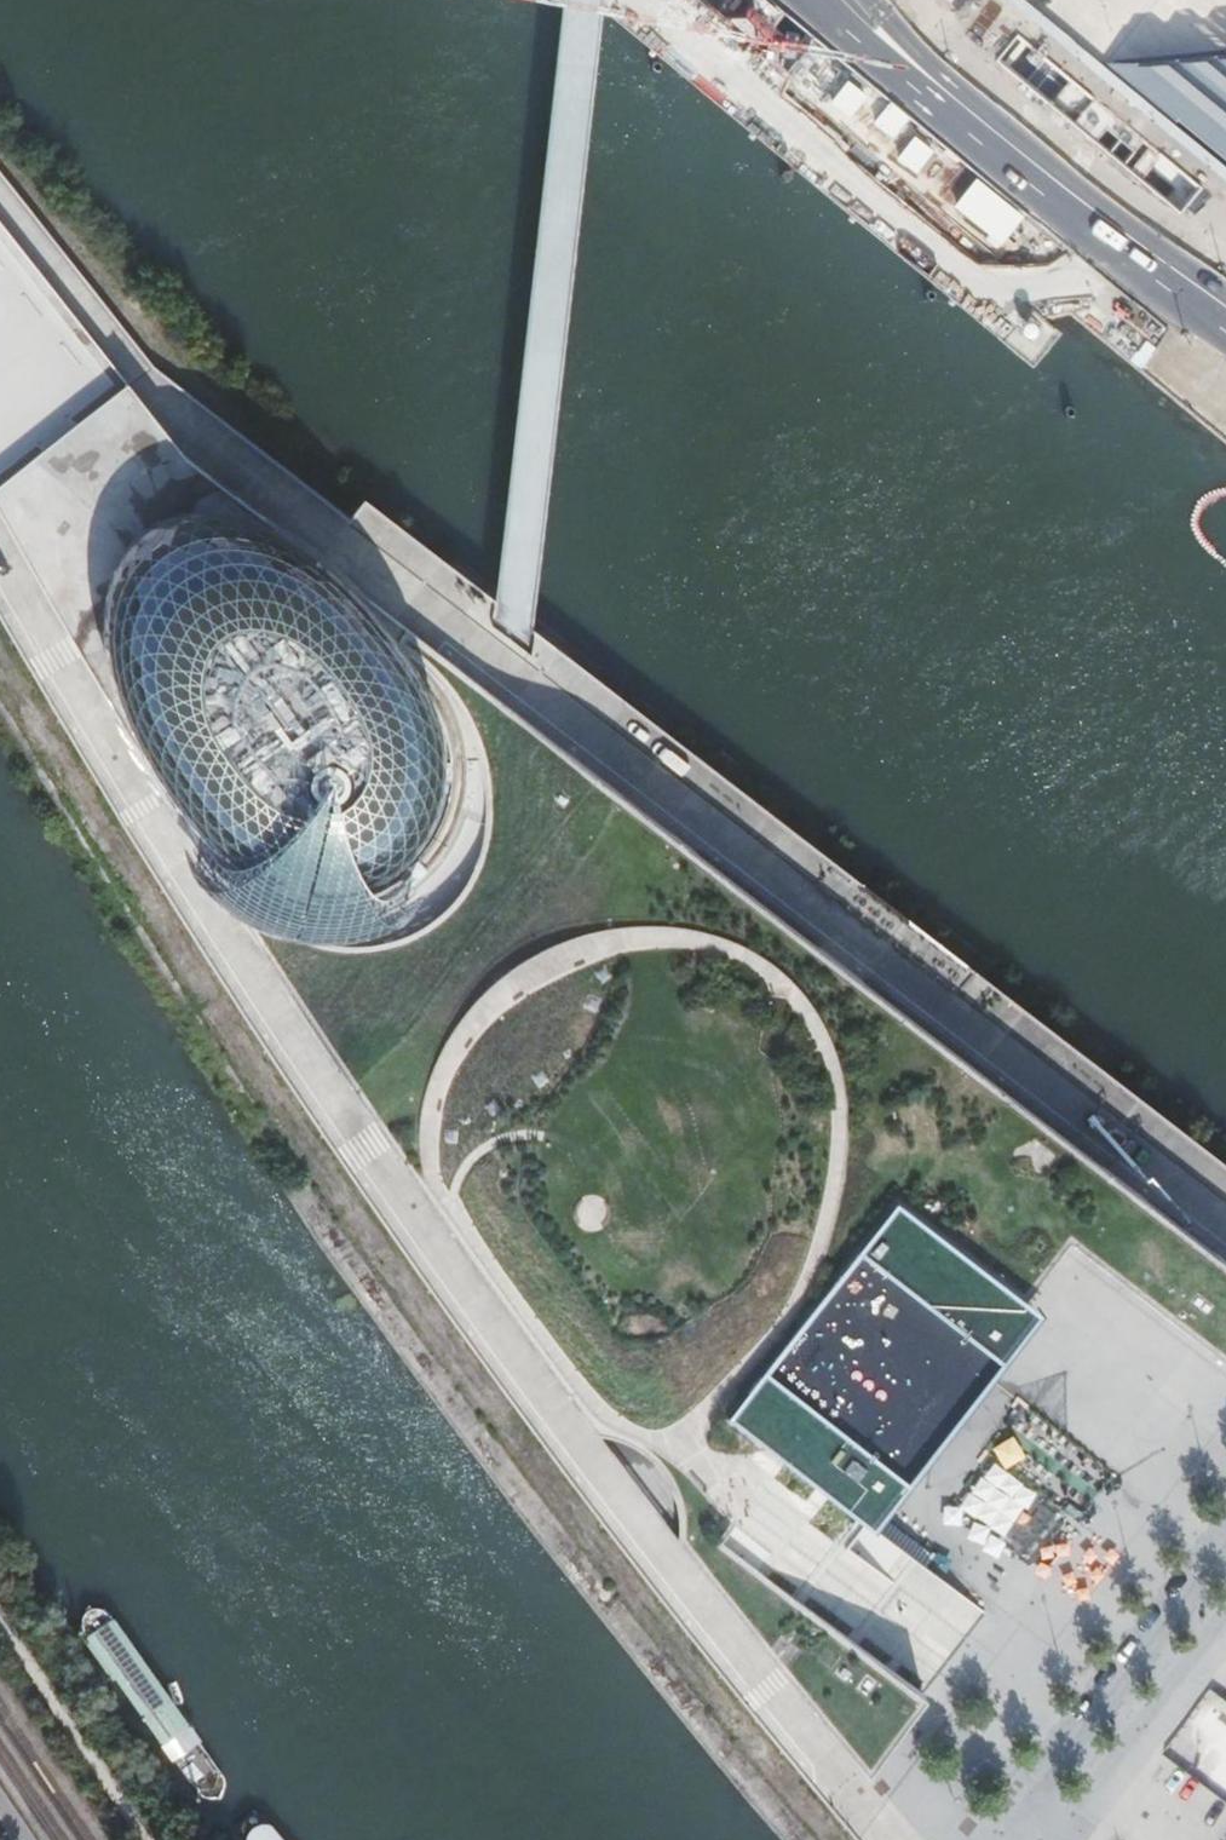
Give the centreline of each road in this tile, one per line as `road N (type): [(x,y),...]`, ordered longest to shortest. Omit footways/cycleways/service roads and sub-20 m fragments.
road 1 (primary): [(1225,311),(922,75)]
road 2 (residential): [(1225,1553),(996,1839)]
road 3 (residential): [(1042,1839),(1225,1613)]
road 4 (primary): [(823,0),(922,75)]

